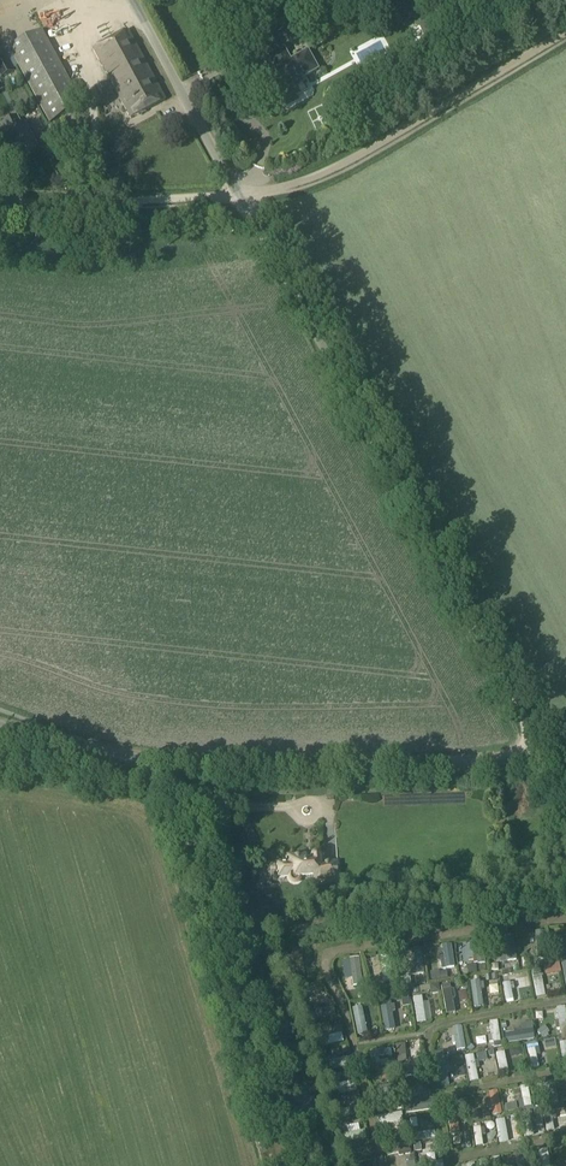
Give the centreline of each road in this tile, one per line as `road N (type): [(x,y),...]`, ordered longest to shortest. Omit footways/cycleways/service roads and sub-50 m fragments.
road 1 (unclassified): [(543,759),(133,0)]
road 2 (track): [(565,33),(345,163),(290,186),(102,204),(18,203)]
road 3 (tertiary): [(0,728),(223,766),(543,759)]

